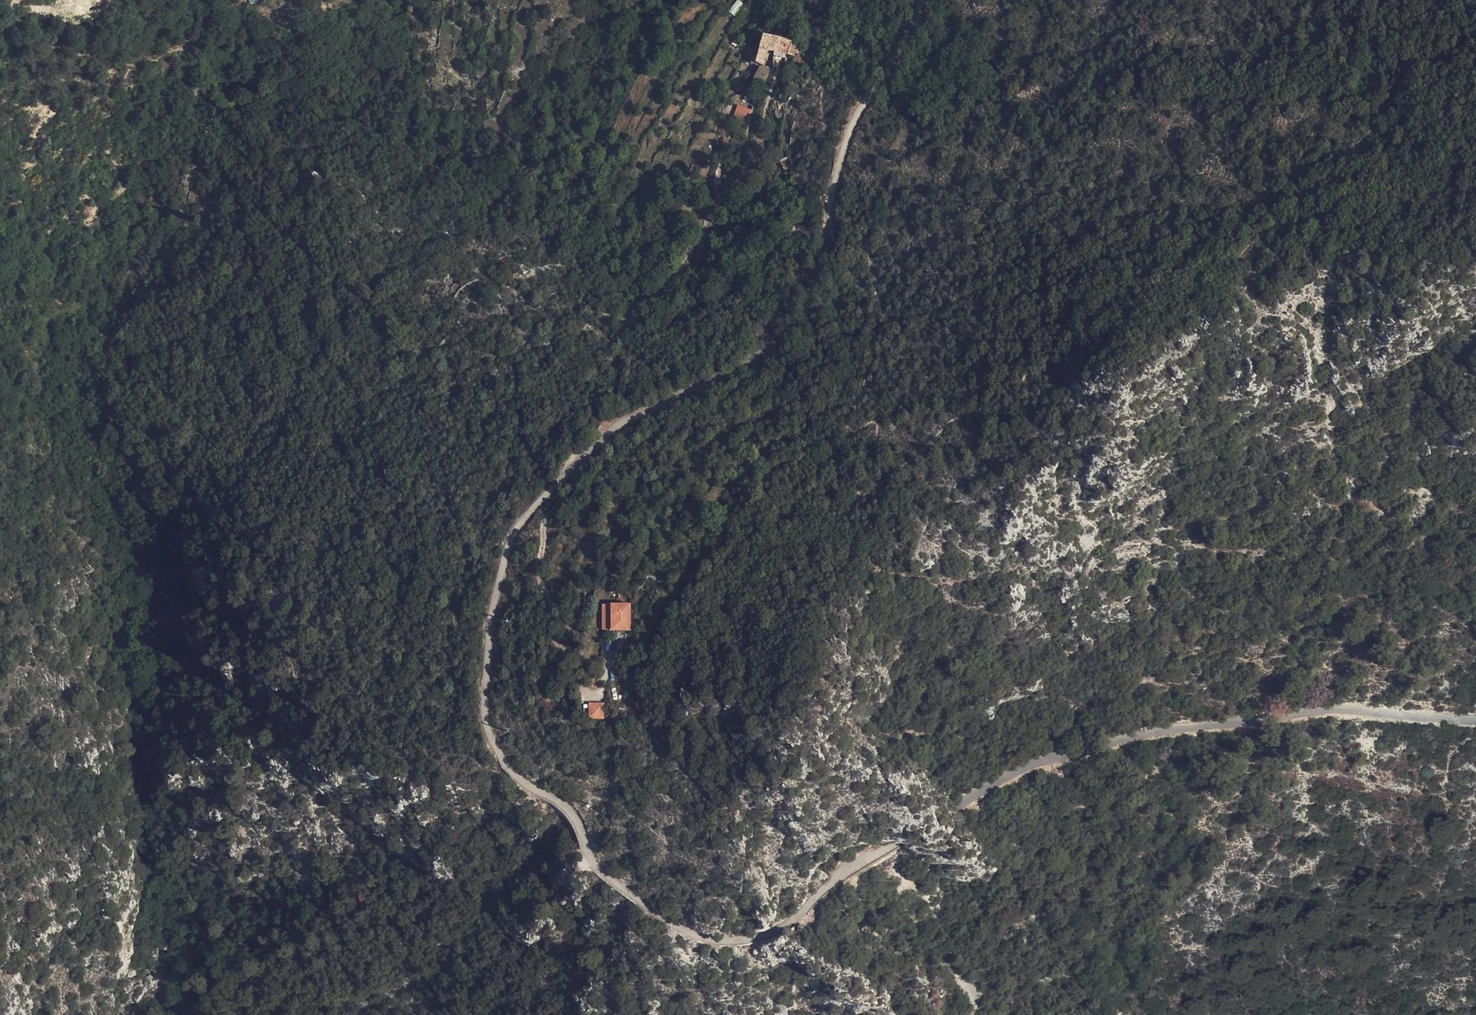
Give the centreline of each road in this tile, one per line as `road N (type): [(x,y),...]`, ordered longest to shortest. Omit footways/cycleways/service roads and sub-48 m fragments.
road 1 (unclassified): [(1475,720),(1316,711),(1095,746),(993,784),(833,882),(793,919),(738,942),(682,930),(603,877),(569,811),(519,781),(488,734),(485,703),(490,618),(512,537),(542,494),(618,427),(778,344),(810,301),(844,145),(918,0)]
road 2 (track): [(583,456),(582,470),(545,522),(540,550),(542,582),(586,697),(599,697),(617,641)]

